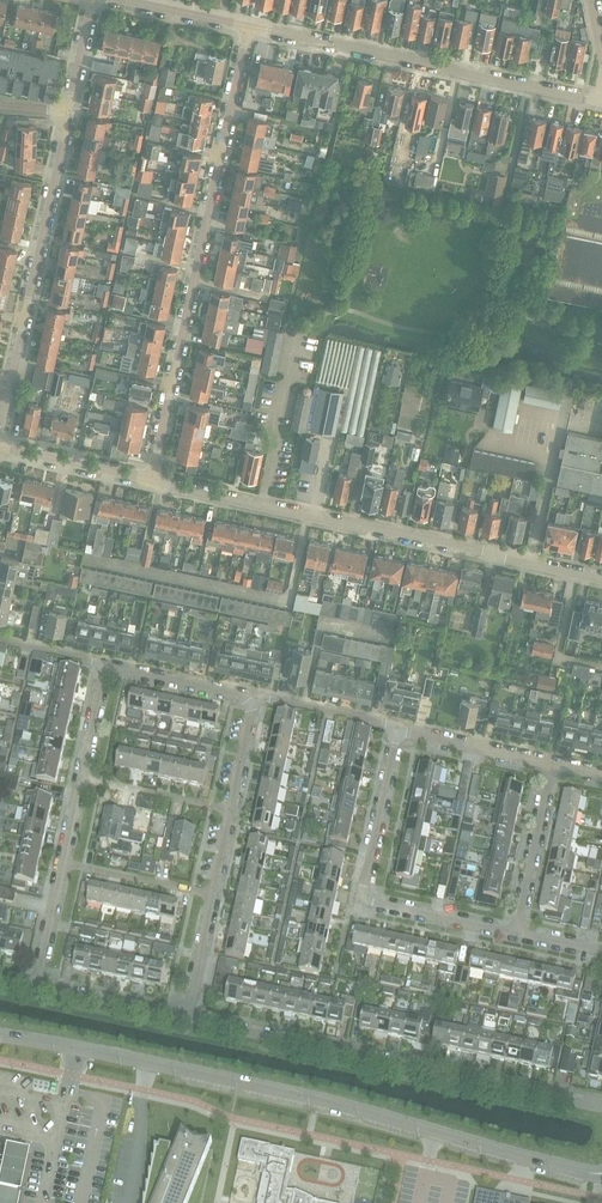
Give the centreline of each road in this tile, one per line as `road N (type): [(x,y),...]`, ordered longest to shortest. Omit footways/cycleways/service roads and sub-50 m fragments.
road 1 (tertiary): [(601,1175),(343,1103),(0,1034)]
road 2 (residential): [(249,28),(152,481)]
road 3 (residential): [(601,1108),(192,1017)]
road 4 (residential): [(249,28),(601,101)]
road 5 (residential): [(517,934),(362,901),(397,730)]
road 6 (residential): [(0,435),(65,111)]
road 7 (residential): [(533,566),(263,507)]
road 8 (residential): [(517,934),(554,764)]
road 9 (residential): [(263,507),(302,340)]
road 10 (residential): [(554,764),(397,730)]
road 11 (residential): [(192,1017),(39,985)]
road 12 (residential): [(152,481),(0,447)]
road 13 (residential): [(217,896),(65,862)]
road 14 (residential): [(235,810),(83,777)]
road 15 (residential): [(257,700),(106,667)]
road 16 (residential): [(533,566),(560,424)]
road 17 (residential): [(397,730),(257,700)]
road 18 (residential): [(122,0),(249,28)]
road 19 (residential): [(39,985),(65,862)]
road 20 (residential): [(192,1017),(217,896)]

